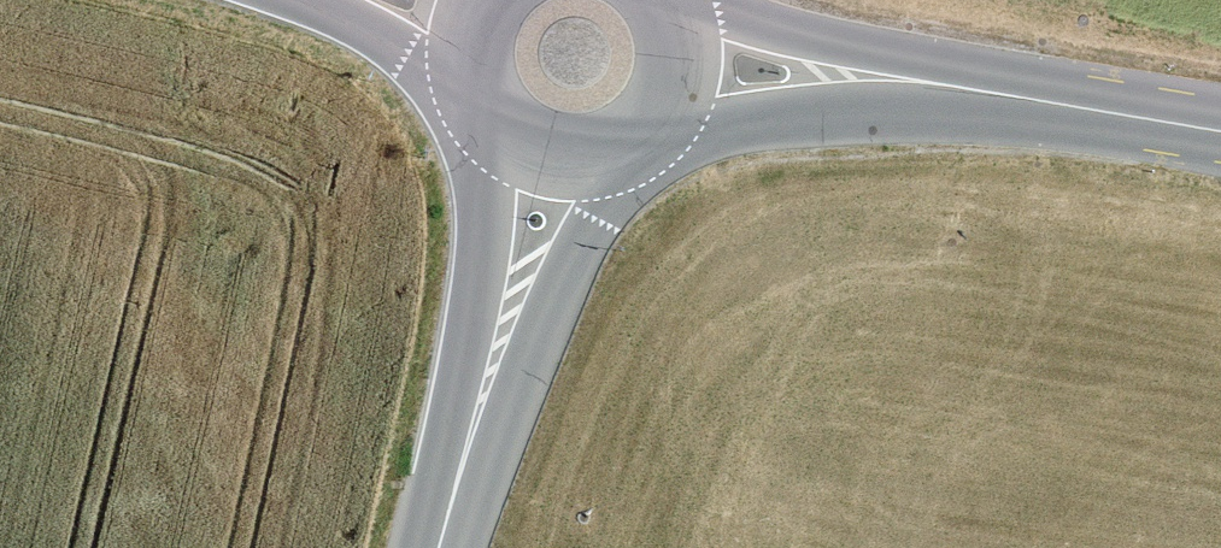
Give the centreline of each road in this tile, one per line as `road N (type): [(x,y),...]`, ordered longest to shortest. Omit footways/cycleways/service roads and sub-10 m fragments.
road 1 (tertiary): [(676,71),(1220,158)]
road 2 (unclassified): [(446,547),(544,158)]
road 3 (tertiary): [(471,16),(463,51),(468,87),(485,119),(511,144),(544,158)]
road 4 (tertiary): [(544,158),(614,152),(665,105),(676,71)]

